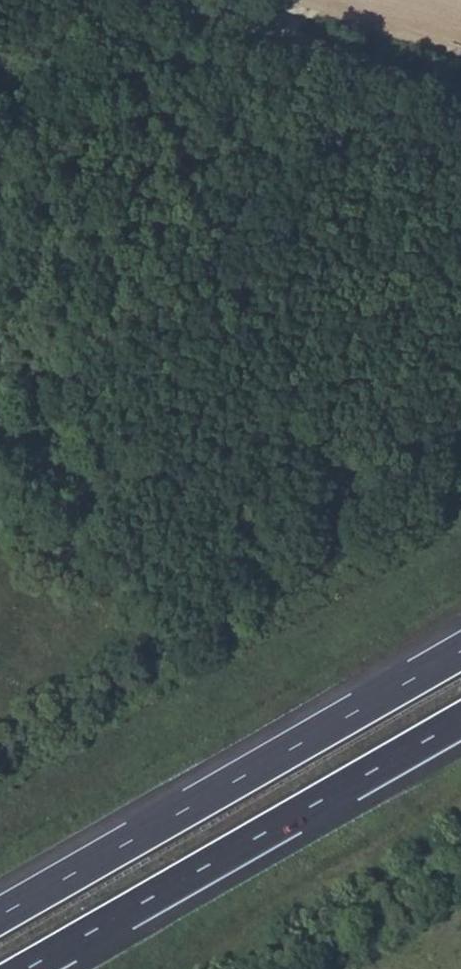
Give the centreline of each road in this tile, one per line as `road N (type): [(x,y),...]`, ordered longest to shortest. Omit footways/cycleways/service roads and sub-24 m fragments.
road 1 (motorway): [(460,651),(0,915)]
road 2 (motorway): [(28,968),(460,721)]
road 3 (unclassified): [(184,0),(460,95)]

